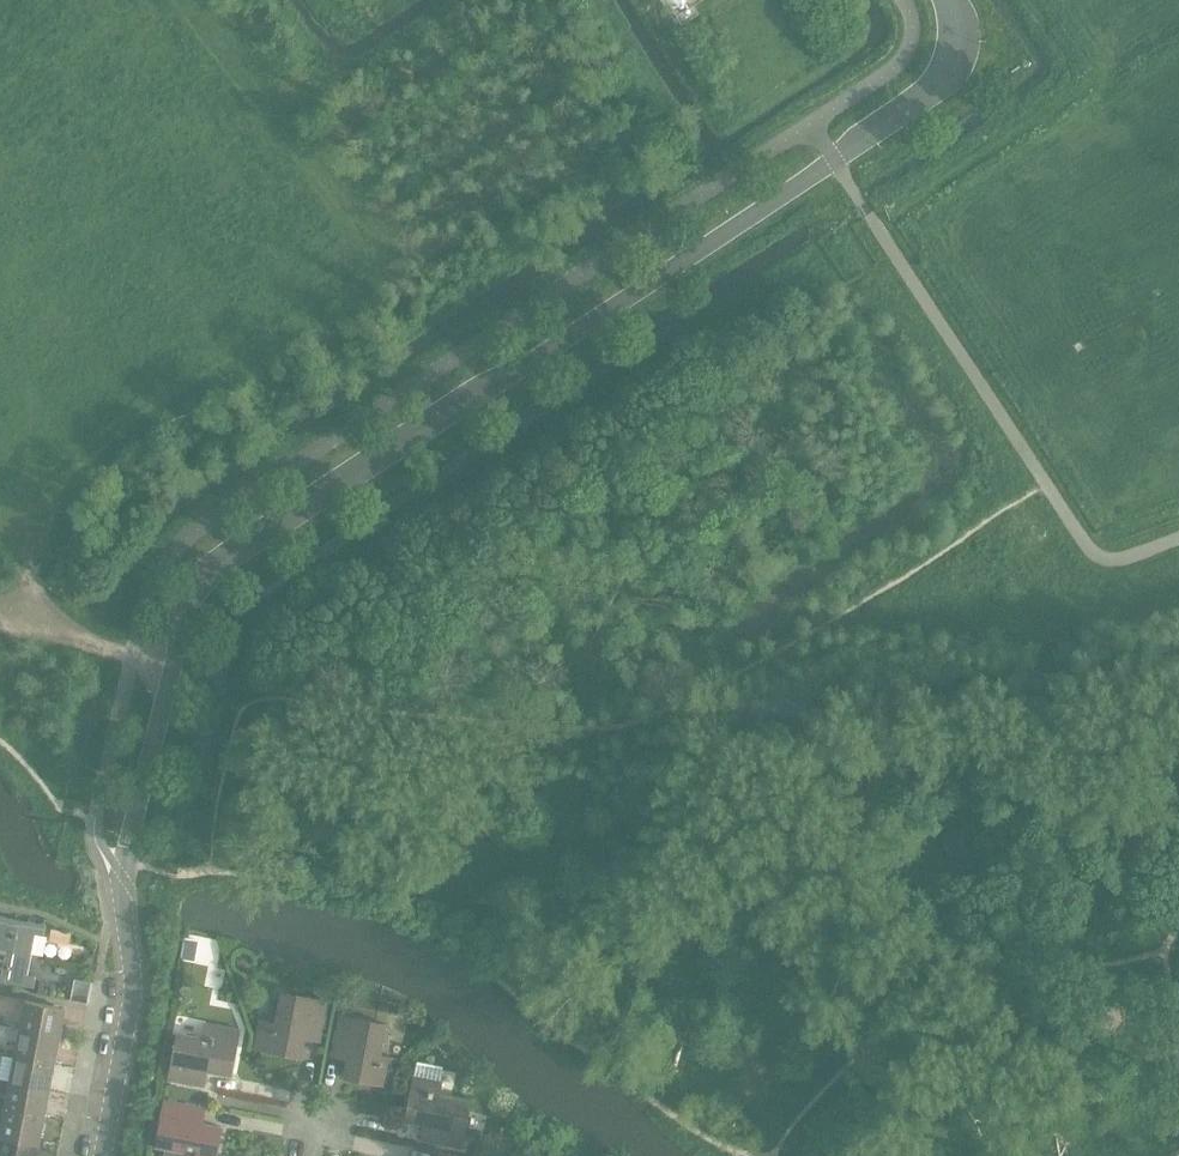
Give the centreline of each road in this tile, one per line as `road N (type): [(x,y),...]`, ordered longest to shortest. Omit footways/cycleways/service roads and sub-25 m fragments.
road 1 (tertiary): [(104,1155),(135,990),(122,884)]
road 2 (track): [(173,666),(0,625)]

